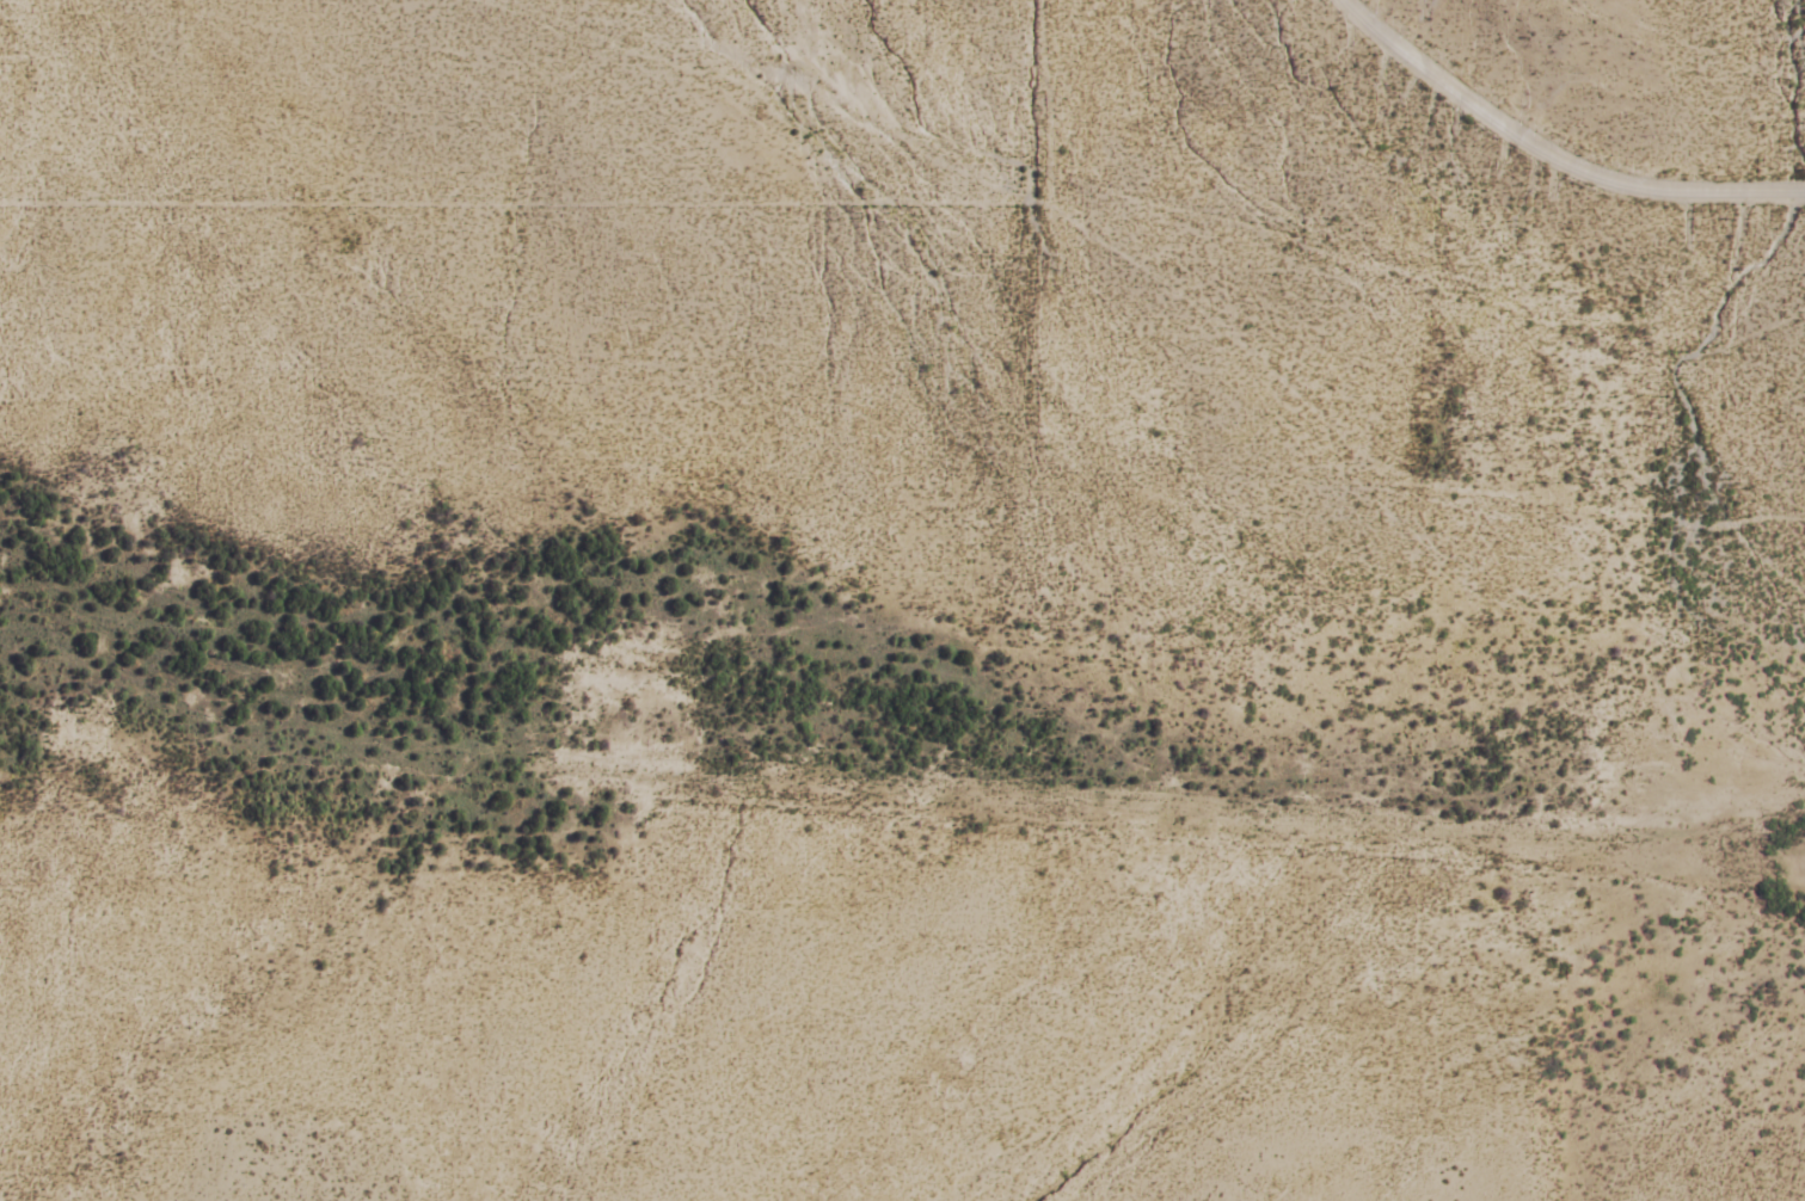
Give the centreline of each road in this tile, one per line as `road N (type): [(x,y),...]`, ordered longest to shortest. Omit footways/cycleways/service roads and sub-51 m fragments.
road 1 (residential): [(1804,196),(1671,193),(1582,175),(1395,54),(1336,0)]

